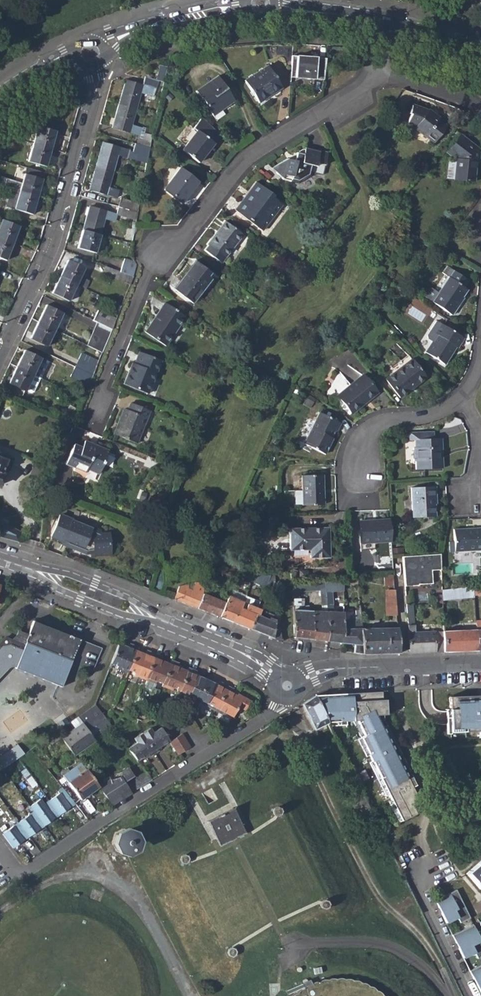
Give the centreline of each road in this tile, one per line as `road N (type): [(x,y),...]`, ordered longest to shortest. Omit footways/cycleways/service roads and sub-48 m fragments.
road 1 (residential): [(383,73),(251,158),(167,249),(101,385),(98,410)]
road 2 (residential): [(288,685),(268,715),(21,876),(0,847)]
road 3 (residential): [(0,362),(47,260),(89,111)]
road 4 (residential): [(288,685),(335,668),(480,663)]
road 5 (residential): [(167,623),(62,574),(12,566)]
road 6 (residential): [(12,566),(121,616),(167,623)]
road 7 (residential): [(465,397),(439,412),(387,422),(368,437),(359,486)]
road 8 (residential): [(470,995),(423,901),(431,862)]
road 9 (residential): [(288,685),(248,655),(167,623)]

